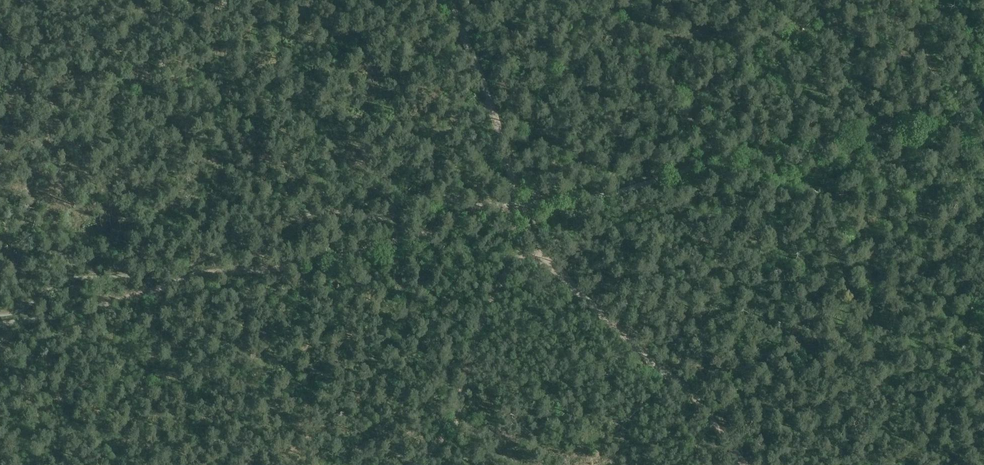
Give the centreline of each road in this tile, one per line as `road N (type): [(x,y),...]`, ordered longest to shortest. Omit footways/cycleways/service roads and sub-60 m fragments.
road 1 (track): [(521,208),(332,257),(204,274),(0,324)]
road 2 (track): [(521,208),(635,188),(712,161),(785,155),(949,118),(983,120)]
road 3 (track): [(746,464),(693,395),(556,271),(521,208)]
road 4 (track): [(414,464),(457,415),(483,318),(531,236)]
road 5 (track): [(444,0),(493,110),(521,208)]
road 6 (track): [(911,0),(949,118)]

